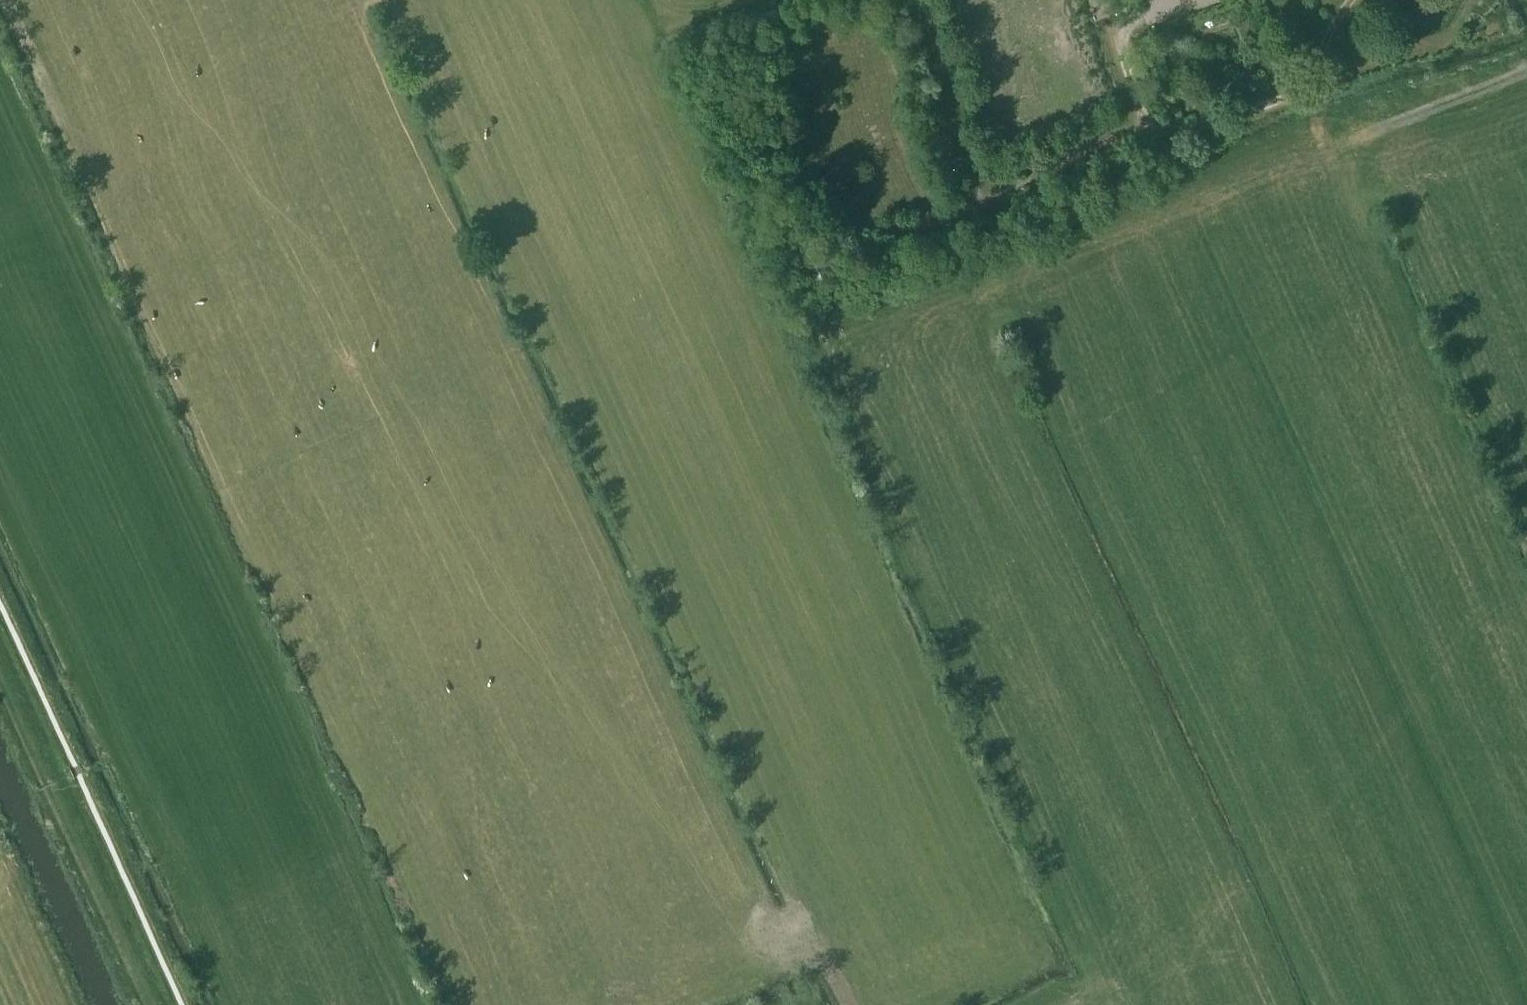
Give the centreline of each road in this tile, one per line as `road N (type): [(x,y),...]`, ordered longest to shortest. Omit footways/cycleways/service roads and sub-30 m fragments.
road 1 (track): [(1349,0),(1310,72),(1288,93),(1196,127),(1148,121)]

